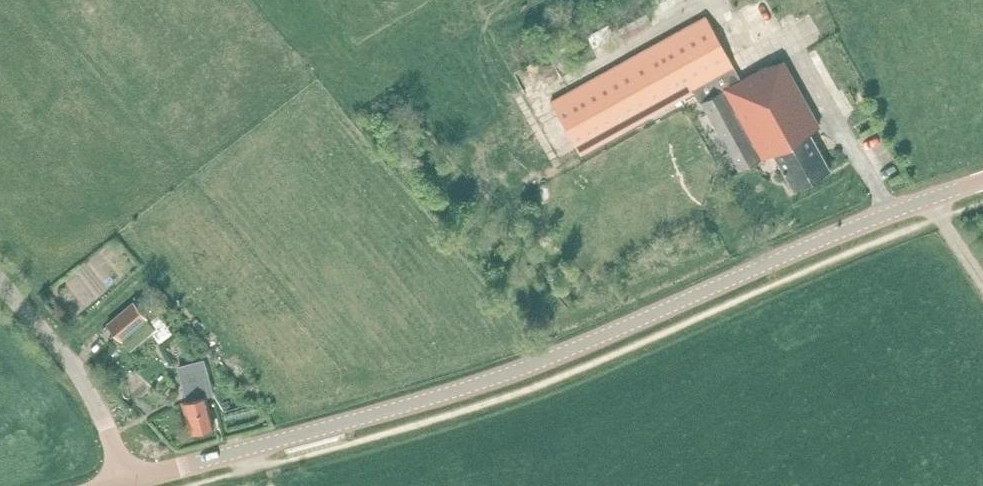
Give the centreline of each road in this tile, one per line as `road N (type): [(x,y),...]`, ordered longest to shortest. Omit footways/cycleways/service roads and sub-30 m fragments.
road 1 (tertiary): [(126,482),(524,369),(982,181)]
road 2 (unclassified): [(126,482),(84,383),(0,283)]

